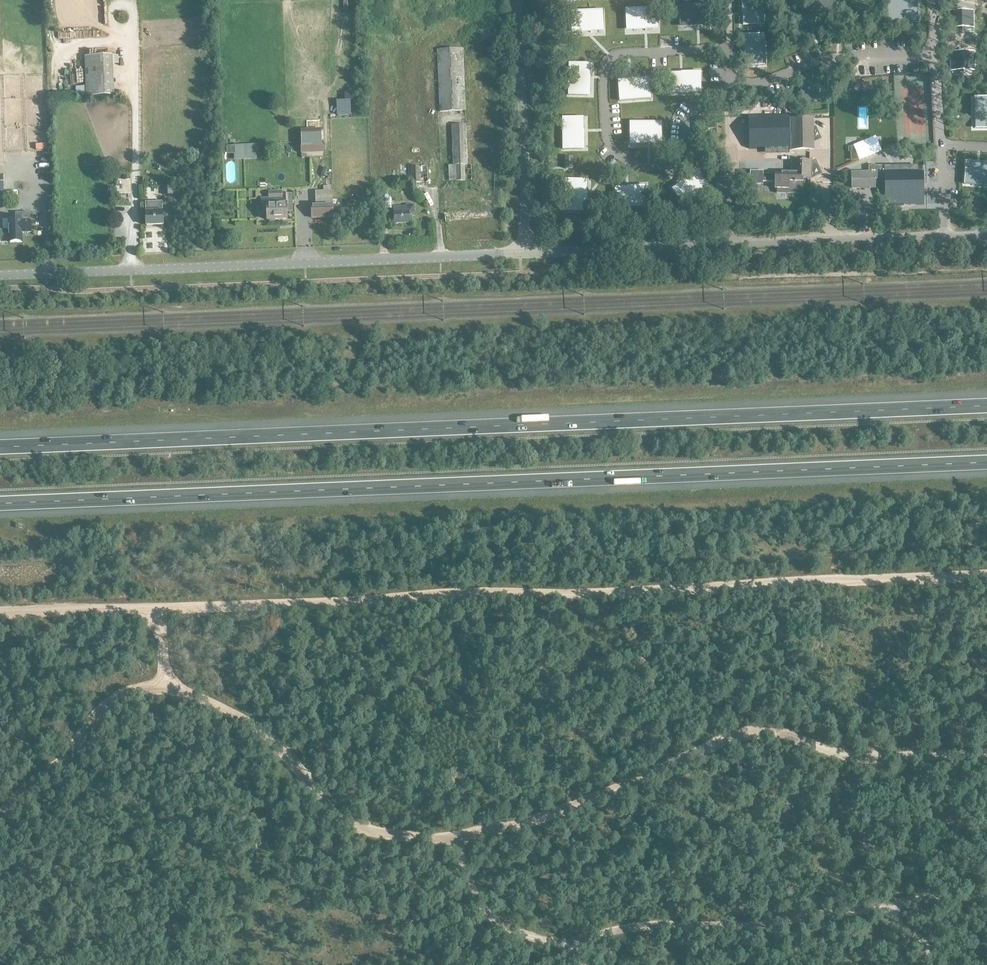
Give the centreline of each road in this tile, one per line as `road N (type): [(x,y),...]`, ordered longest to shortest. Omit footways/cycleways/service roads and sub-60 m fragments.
road 1 (track): [(0,818),(16,795),(64,760),(105,707),(149,689),(187,692),(248,721),(275,739),(343,820),(404,837),(521,825),(749,734),(783,735),(867,758),(986,753)]
road 2 (motorway): [(0,504),(986,463)]
road 3 (motorway): [(986,405),(0,446)]
road 4 (track): [(986,574),(153,608),(171,688)]
road 5 (unclassified): [(0,277),(522,255)]
road 6 (unclassified): [(522,255),(986,234)]
road 7 (track): [(563,942),(638,927),(753,926),(891,909)]
road 8 (track): [(0,583),(151,588),(153,608),(0,613)]
road 9 (unclassified): [(522,255),(515,0)]
road 10 (track): [(231,964),(238,915),(290,757)]
road 11 (track): [(583,964),(563,942),(499,923),(477,896),(460,835)]

